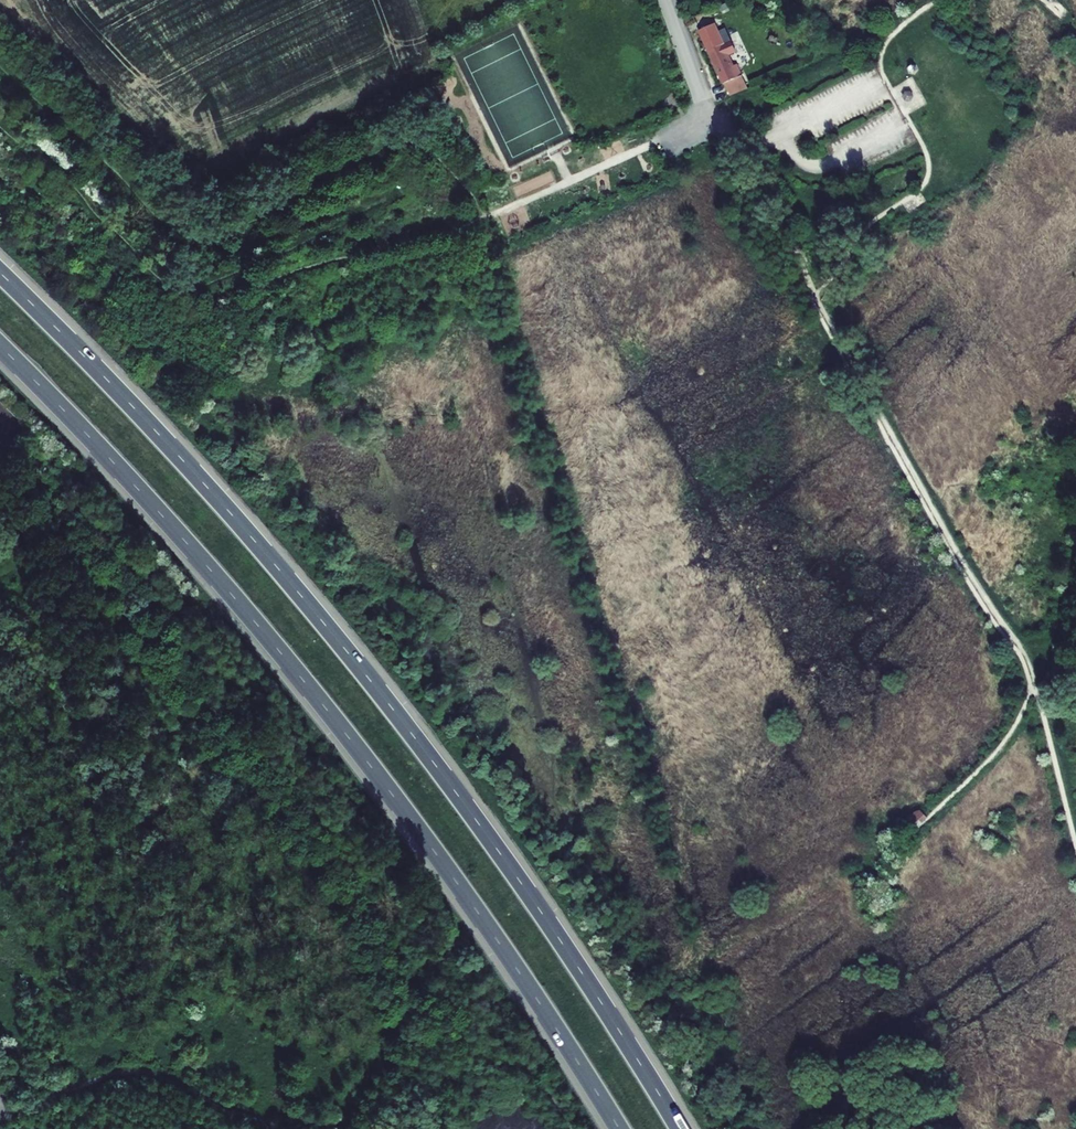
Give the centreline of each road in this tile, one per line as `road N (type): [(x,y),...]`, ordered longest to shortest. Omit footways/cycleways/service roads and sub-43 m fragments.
road 1 (motorway): [(679,1128),(552,929),(378,690),(193,472),(0,273)]
road 2 (motorway): [(0,346),(169,523),(331,715),(481,916),(619,1128)]
road 3 (track): [(0,123),(157,278),(213,297),(489,219),(711,118)]
road 4 (track): [(0,74),(181,239),(216,237),(409,143),(465,183),(480,220)]
road 5 (residential): [(666,0),(707,111),(739,138)]

